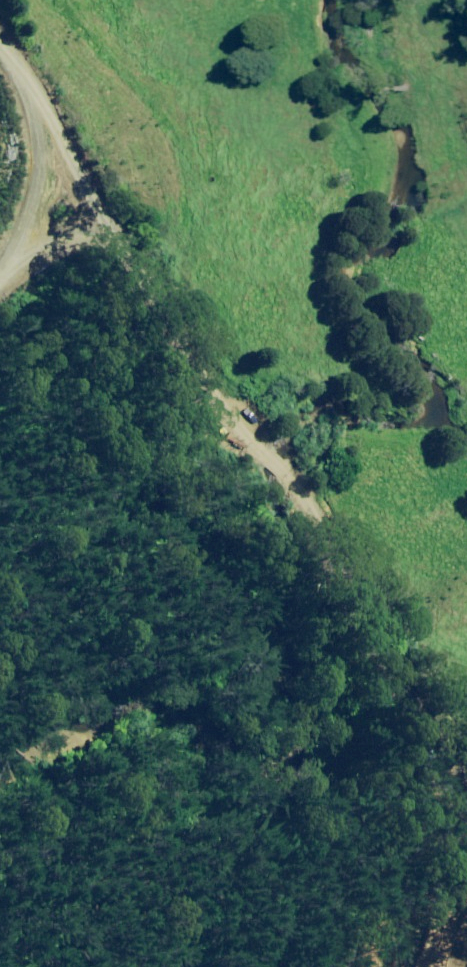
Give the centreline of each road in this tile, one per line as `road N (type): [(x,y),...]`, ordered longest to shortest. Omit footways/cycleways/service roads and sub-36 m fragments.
road 1 (track): [(383,966),(403,793),(395,709),(329,536),(299,486),(209,386),(138,259),(81,236),(56,240),(0,273)]
road 2 (unclassified): [(41,247),(32,218),(39,139),(28,93),(0,41)]
road 3 (track): [(466,829),(389,693)]

